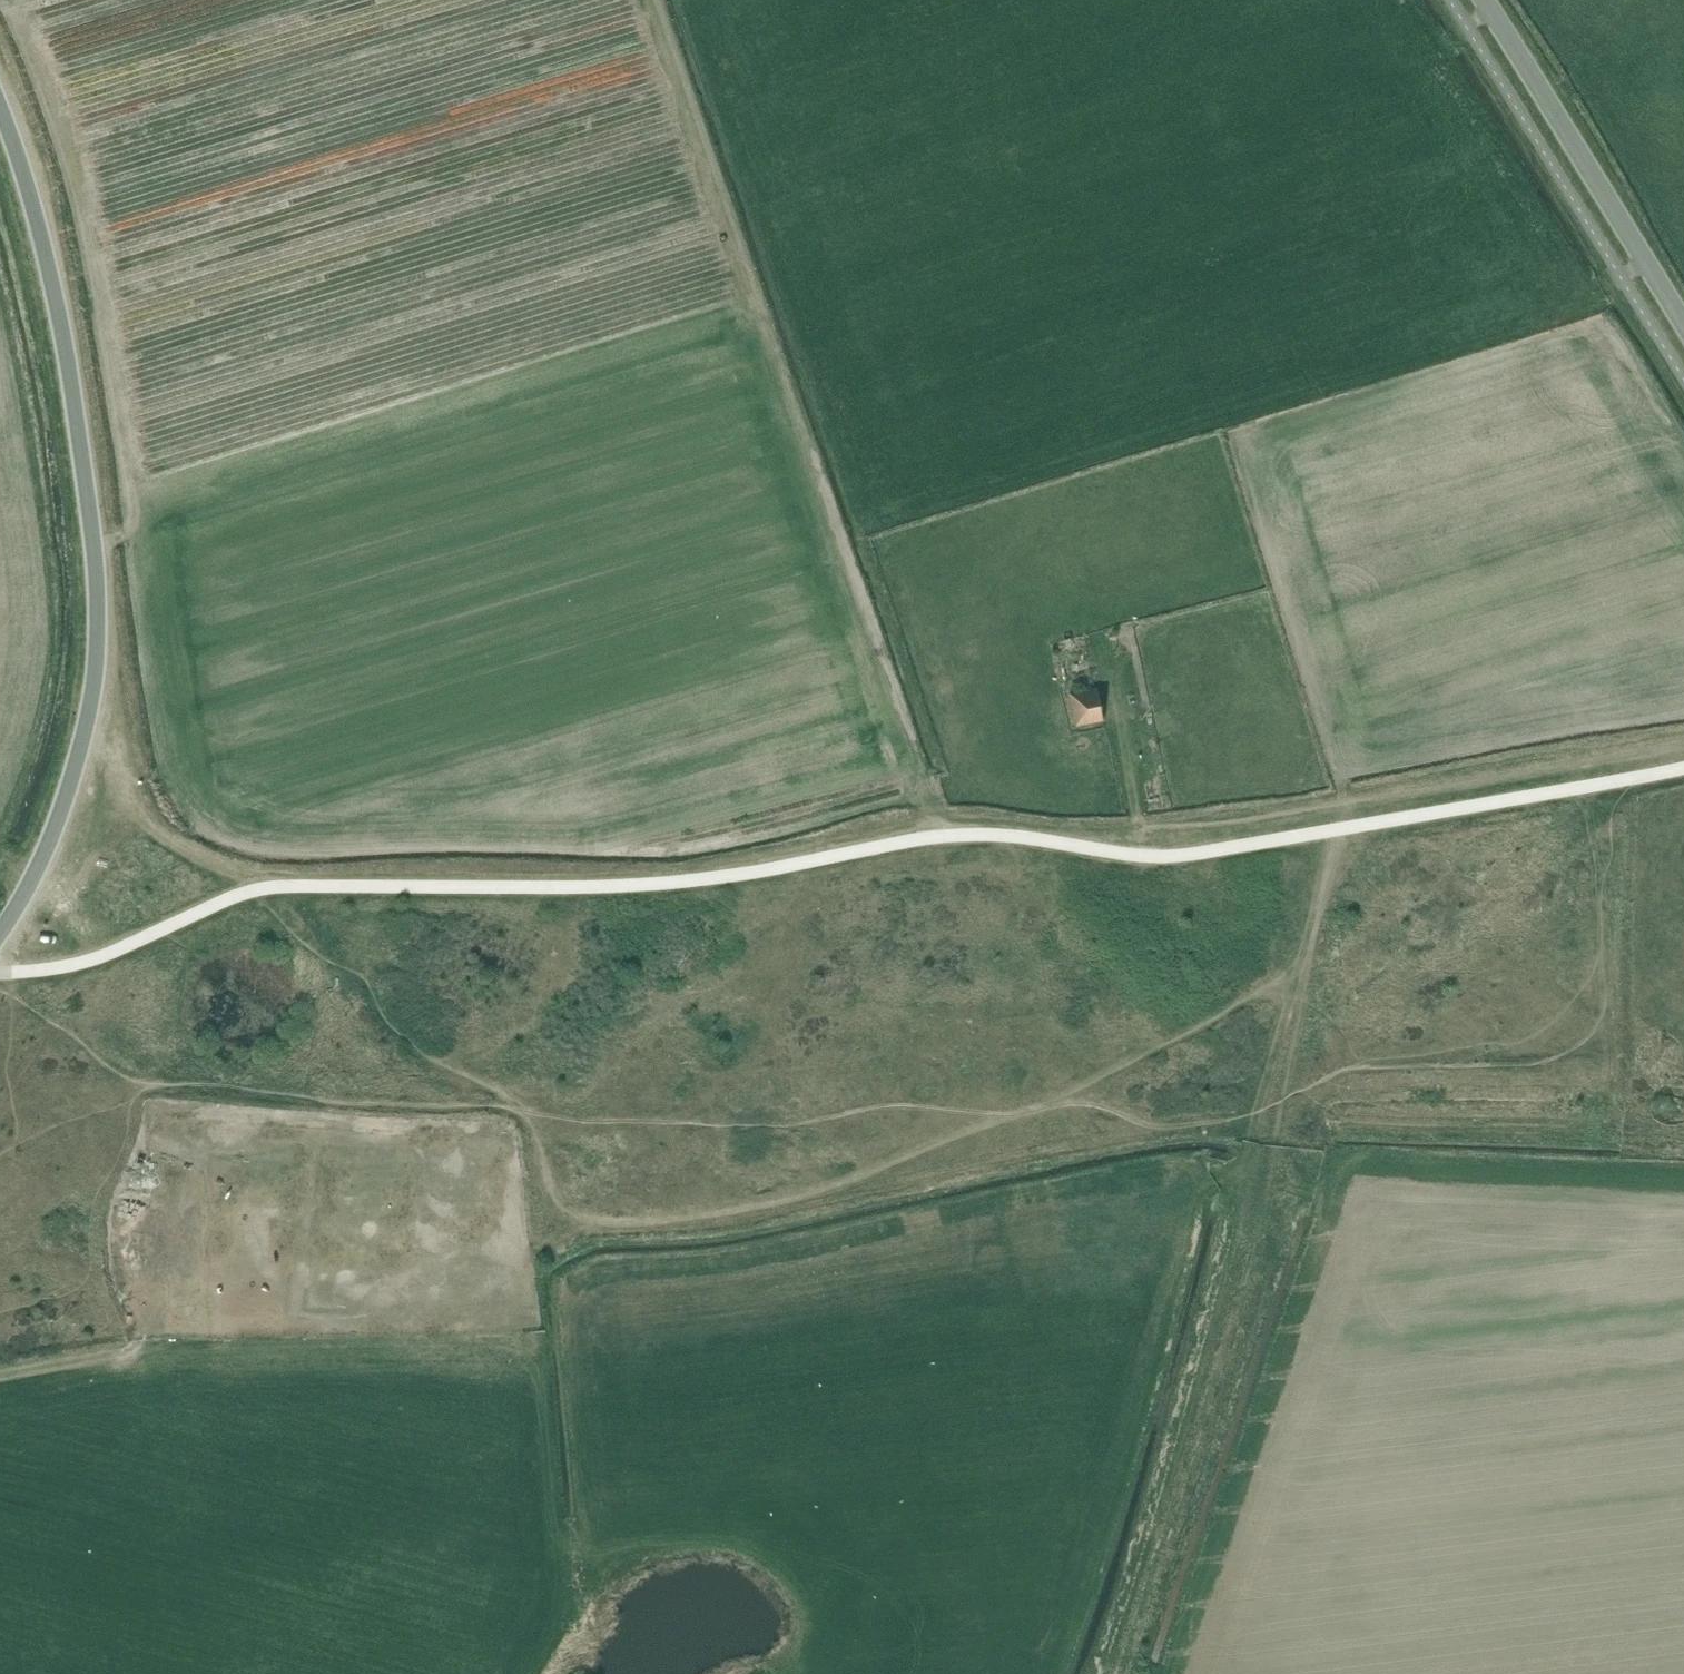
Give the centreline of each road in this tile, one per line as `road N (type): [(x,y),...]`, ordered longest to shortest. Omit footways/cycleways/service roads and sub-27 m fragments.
road 1 (unclassified): [(0,934),(73,795),(97,672),(96,554),(59,315),(0,105)]
road 2 (tertiary): [(1683,324),(1482,0)]

